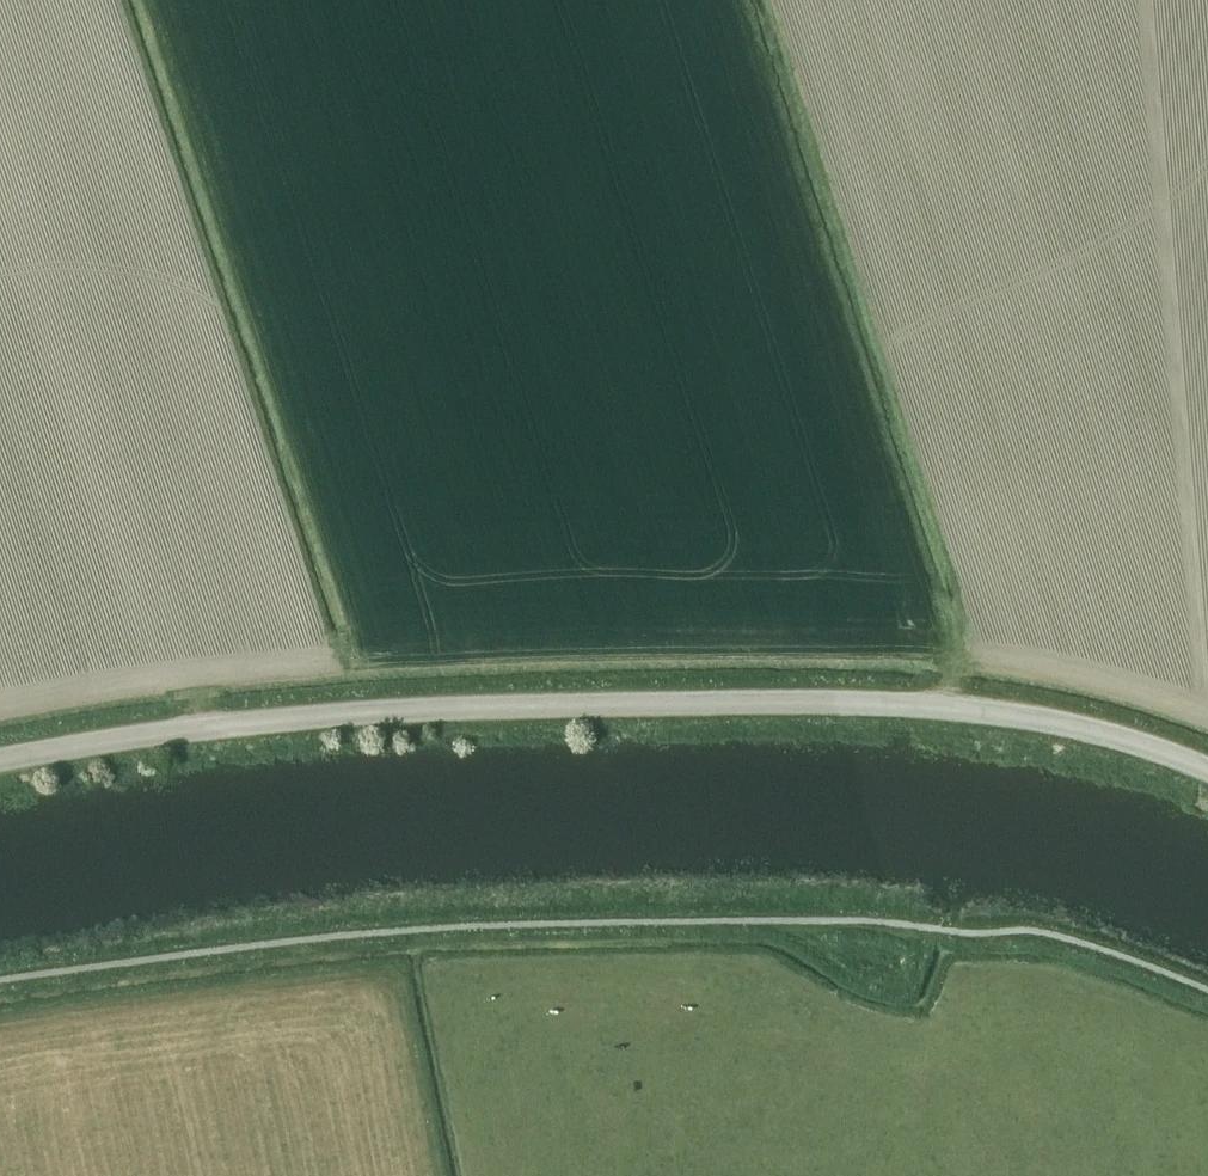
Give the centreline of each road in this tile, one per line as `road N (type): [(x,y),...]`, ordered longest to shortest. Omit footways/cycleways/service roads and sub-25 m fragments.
road 1 (tertiary): [(0,764),(179,734),(409,712),(920,706),(1044,719),(1207,771)]

